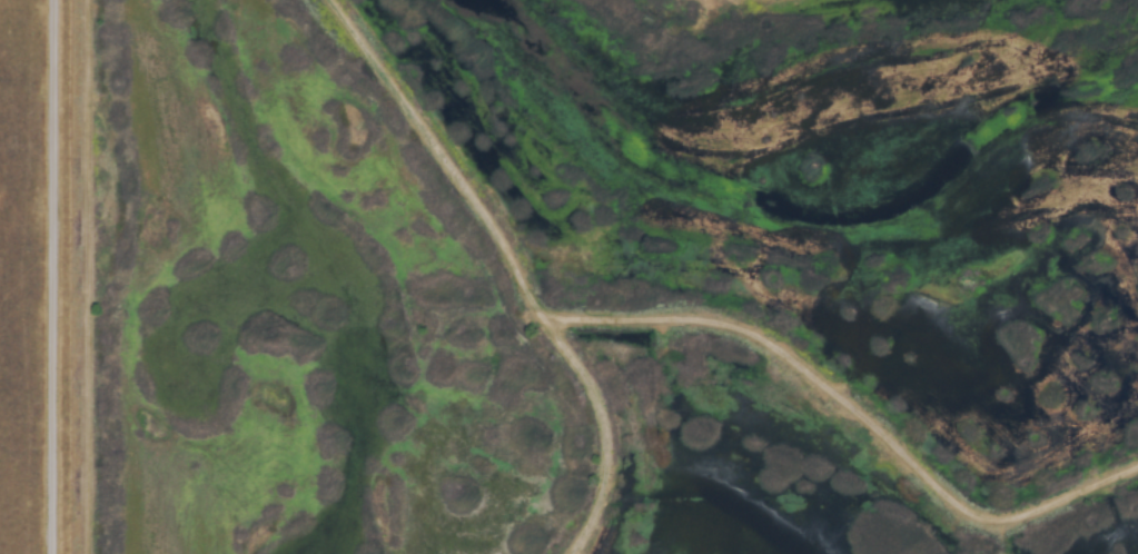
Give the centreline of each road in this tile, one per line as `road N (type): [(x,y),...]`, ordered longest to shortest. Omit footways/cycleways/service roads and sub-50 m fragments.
road 1 (track): [(527,300),(558,318),(679,319),(756,339),(952,503),(986,520),(1030,513),(1137,469)]
road 2 (track): [(51,0),(50,553)]
road 3 (track): [(324,0),(438,154),(527,300)]
road 4 (track): [(572,553),(597,499),(602,435),(580,376),(527,300)]

